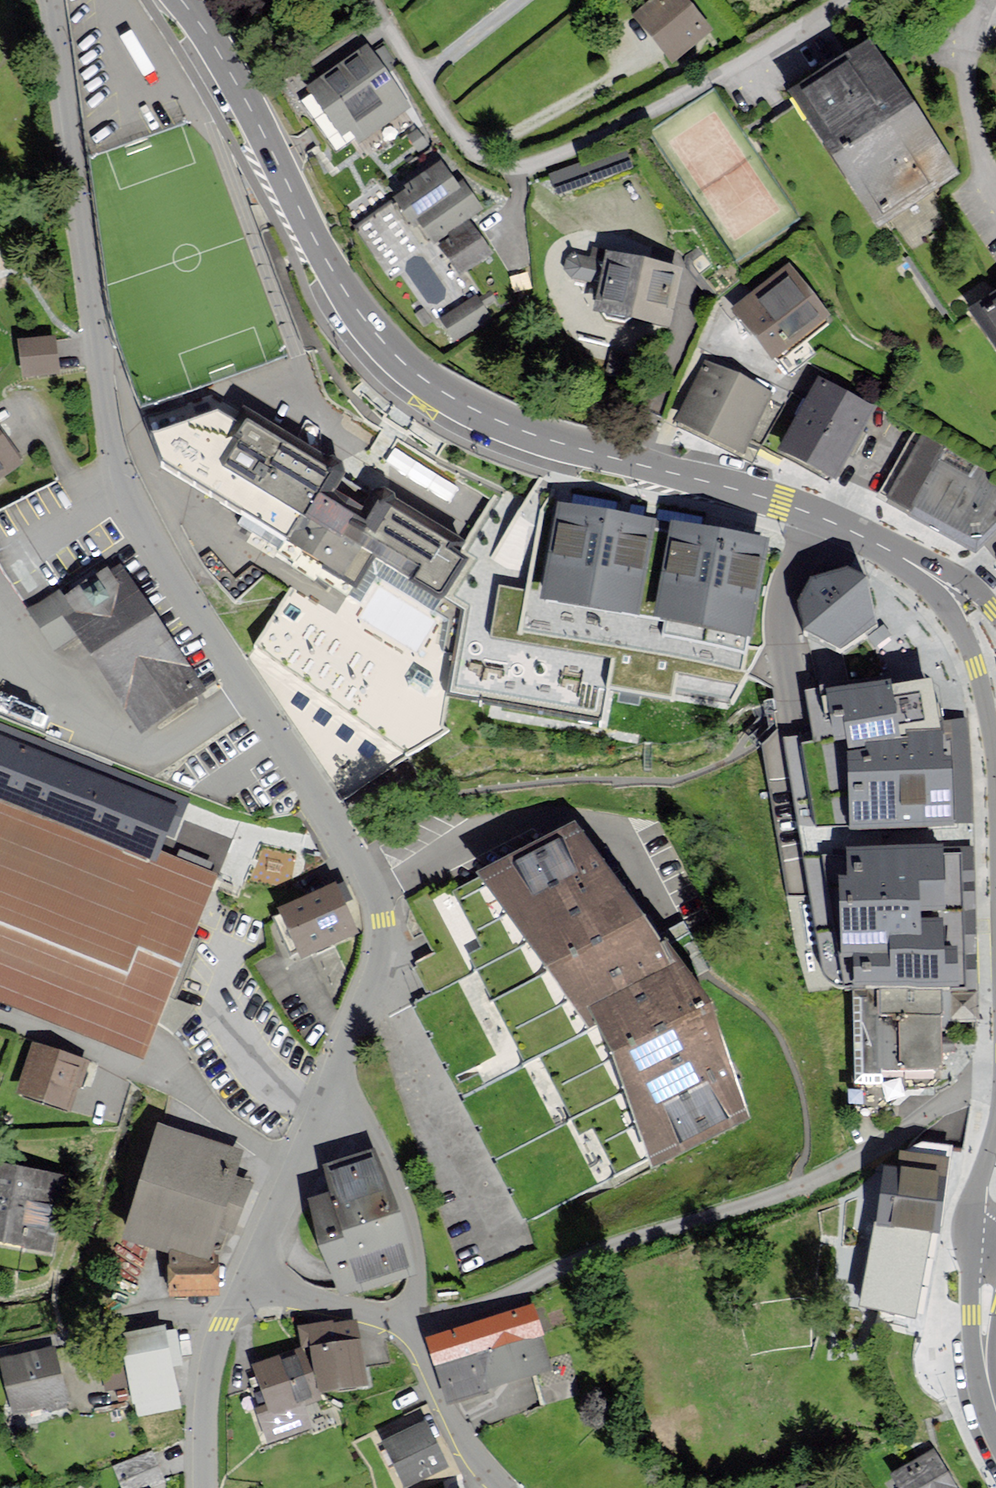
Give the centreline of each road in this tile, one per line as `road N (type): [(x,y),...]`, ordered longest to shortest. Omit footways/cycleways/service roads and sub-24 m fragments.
road 1 (residential): [(330,1098),(382,957),(378,892),(171,573),(127,482),(96,352),(51,0)]
road 2 (secondary): [(180,0),(240,90),(362,320),(422,379),(535,437),(751,494),(885,547)]
road 3 (residential): [(420,1324),(655,1232),(798,1187),(874,1151),(972,1082),(995,1082)]
road 4 (residential): [(865,0),(572,156),(526,170),(479,159),(371,0)]
road 5 (residential): [(294,1175),(191,1088),(0,1019)]
road 6 (residential): [(420,1324),(424,1274),(415,1222),(371,1116),(330,1098)]
road 7 (secondary): [(885,547),(964,635),(984,686),(995,765)]
road 8 (secondary): [(995,1124),(971,1246),(974,1332),(985,1356)]
road 9 (residential): [(244,1285),(208,1380),(206,1487)]
road 10 (residential): [(501,1485),(441,1401),(421,1352),(420,1324)]
road 11 (residential): [(244,1285),(420,1324)]
road 12 (secondary): [(995,610),(937,566),(885,547)]
road 13 (residential): [(294,1175),(244,1285)]

